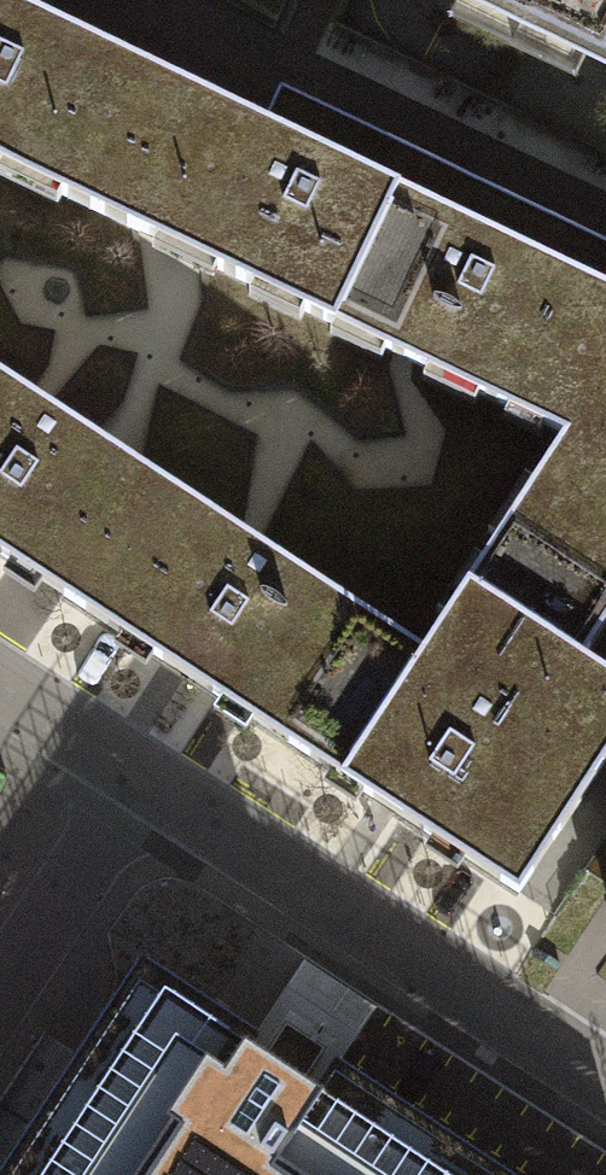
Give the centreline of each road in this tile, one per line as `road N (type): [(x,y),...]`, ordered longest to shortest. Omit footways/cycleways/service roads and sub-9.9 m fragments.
road 1 (unclassified): [(0,687),(605,1084)]

